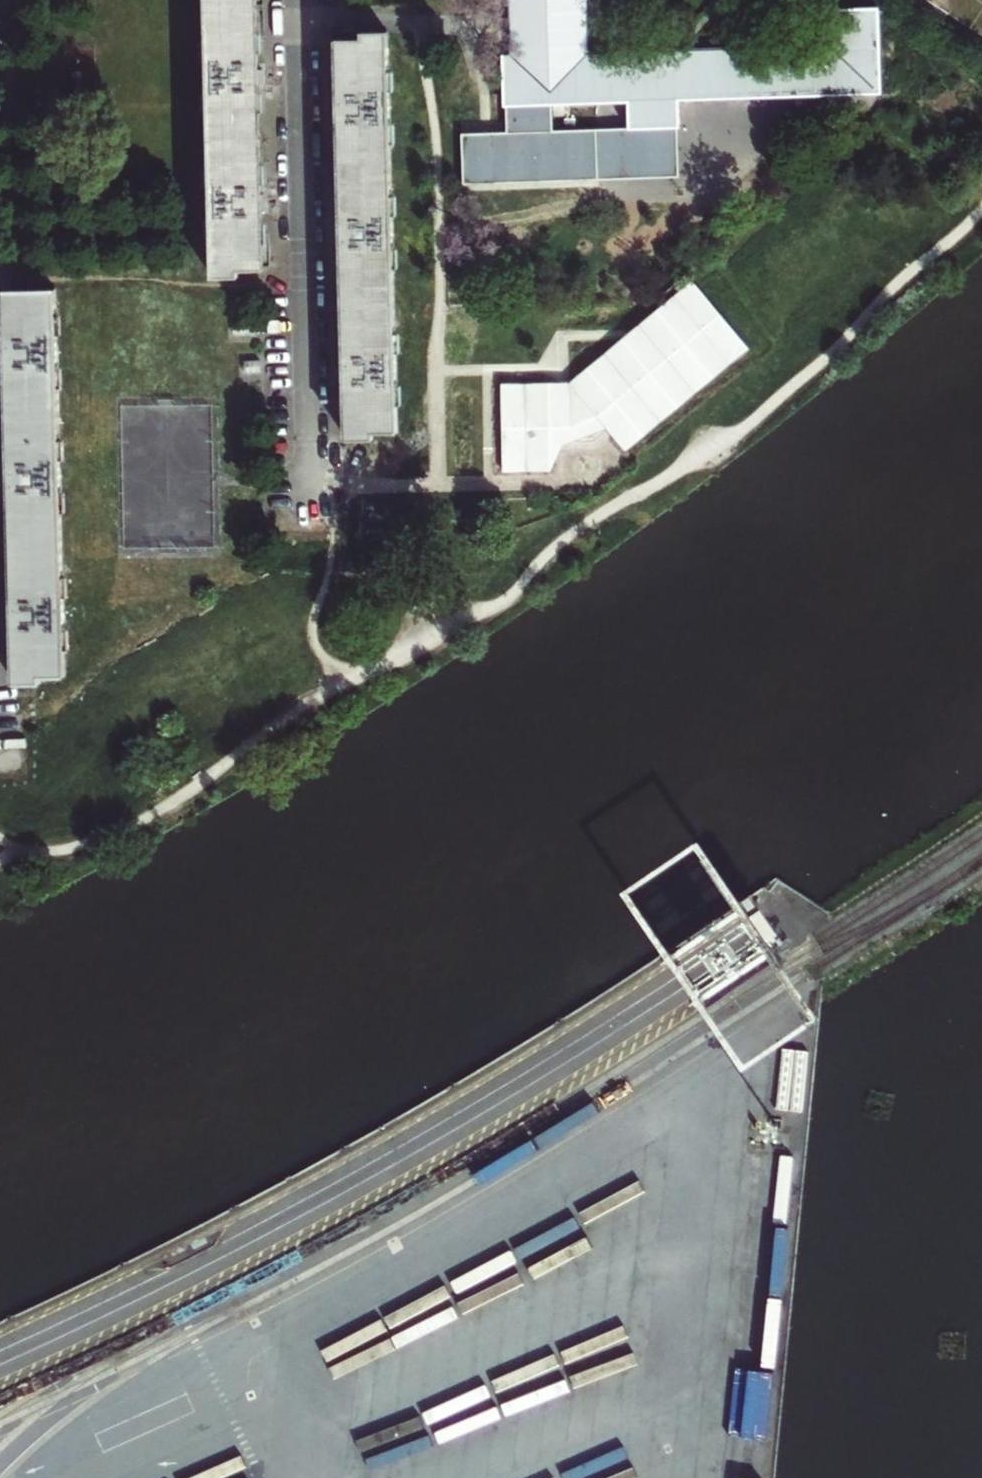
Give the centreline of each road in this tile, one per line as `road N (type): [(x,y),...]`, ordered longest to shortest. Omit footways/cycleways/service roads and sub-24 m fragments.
road 1 (residential): [(296,0),(308,499)]

